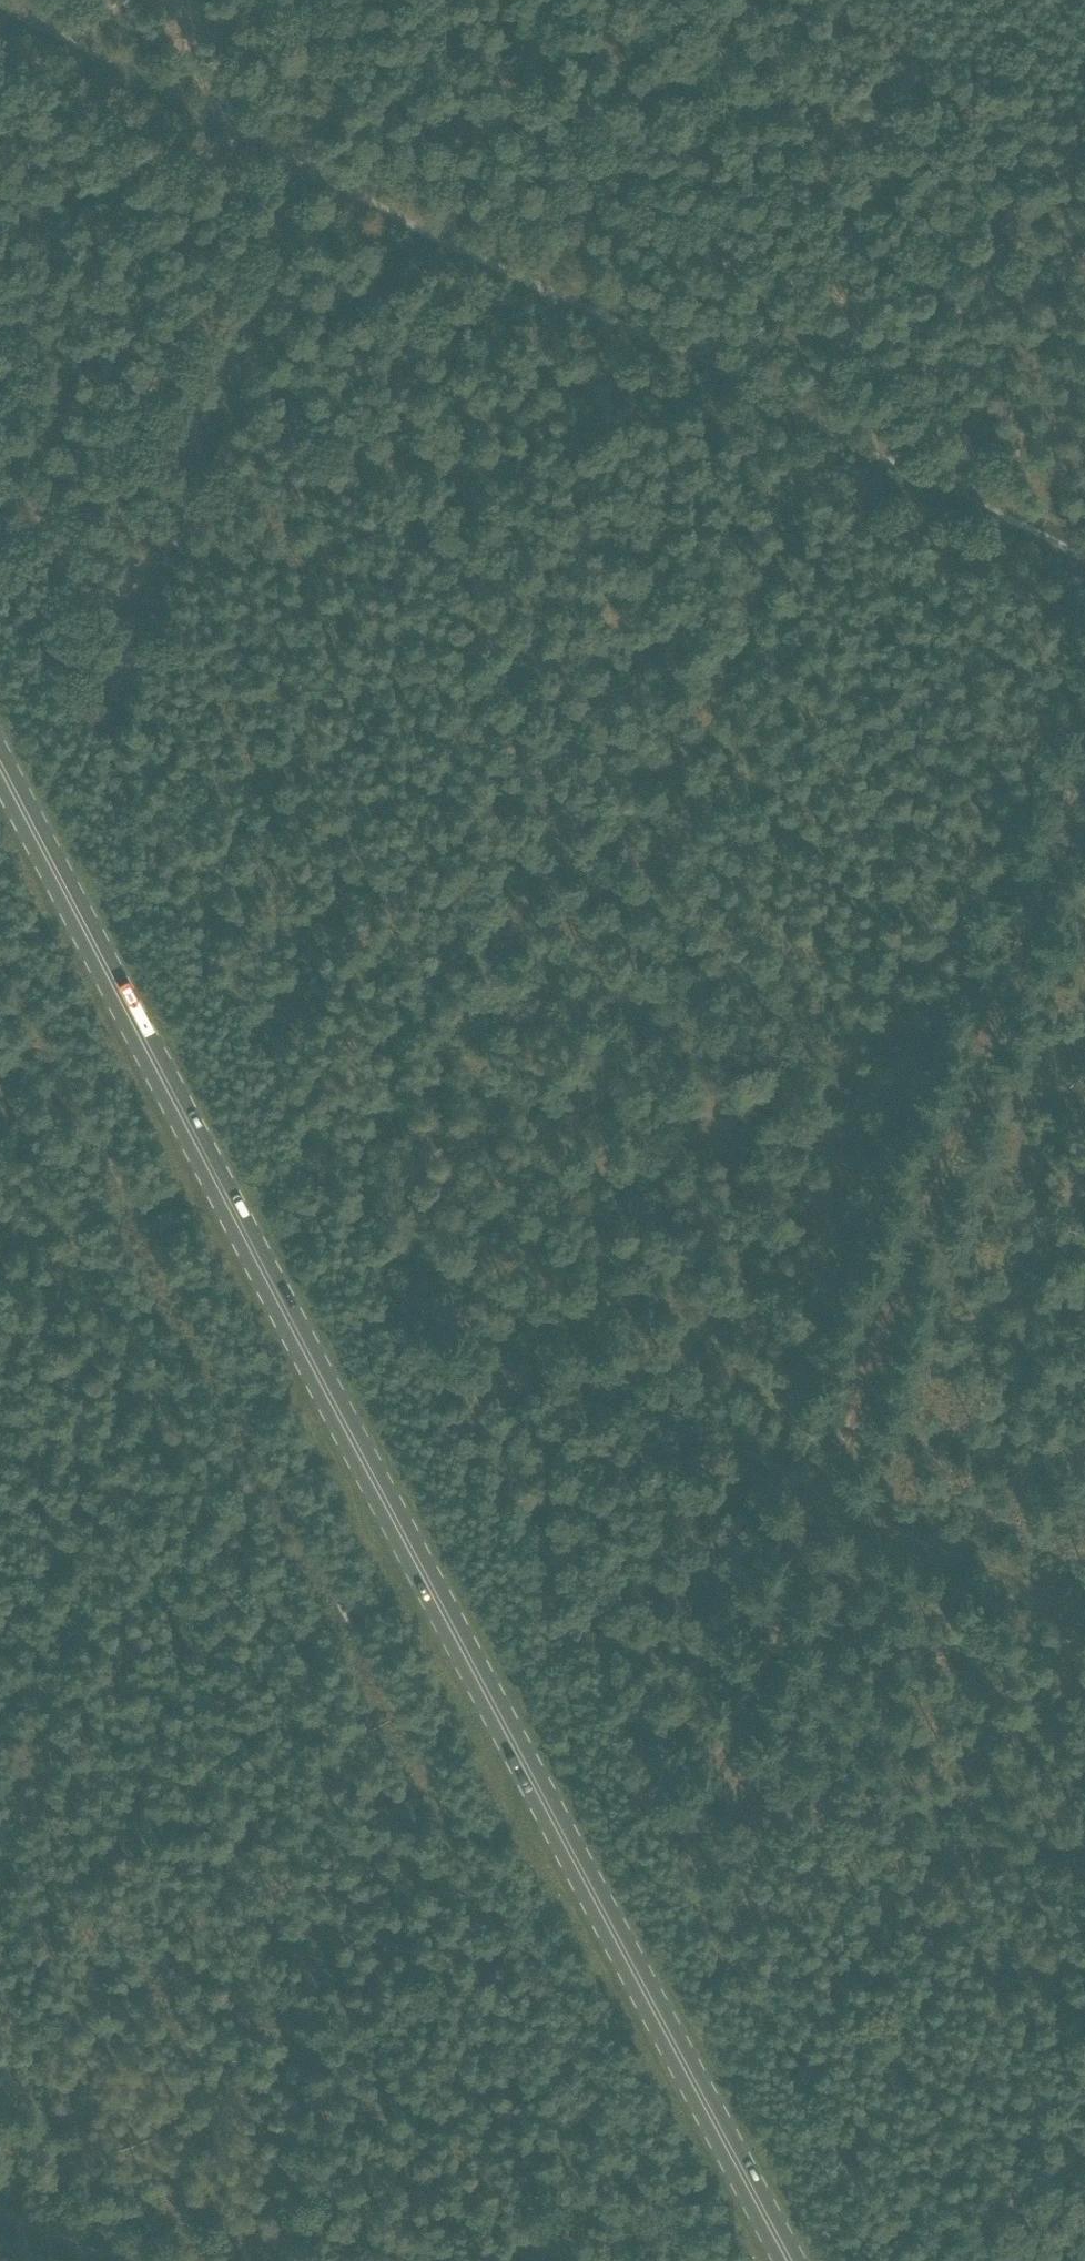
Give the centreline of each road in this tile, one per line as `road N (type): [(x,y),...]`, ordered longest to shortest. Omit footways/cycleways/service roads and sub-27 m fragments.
road 1 (primary): [(795,2260),(0,739)]
road 2 (track): [(1084,557),(306,170),(367,0)]

